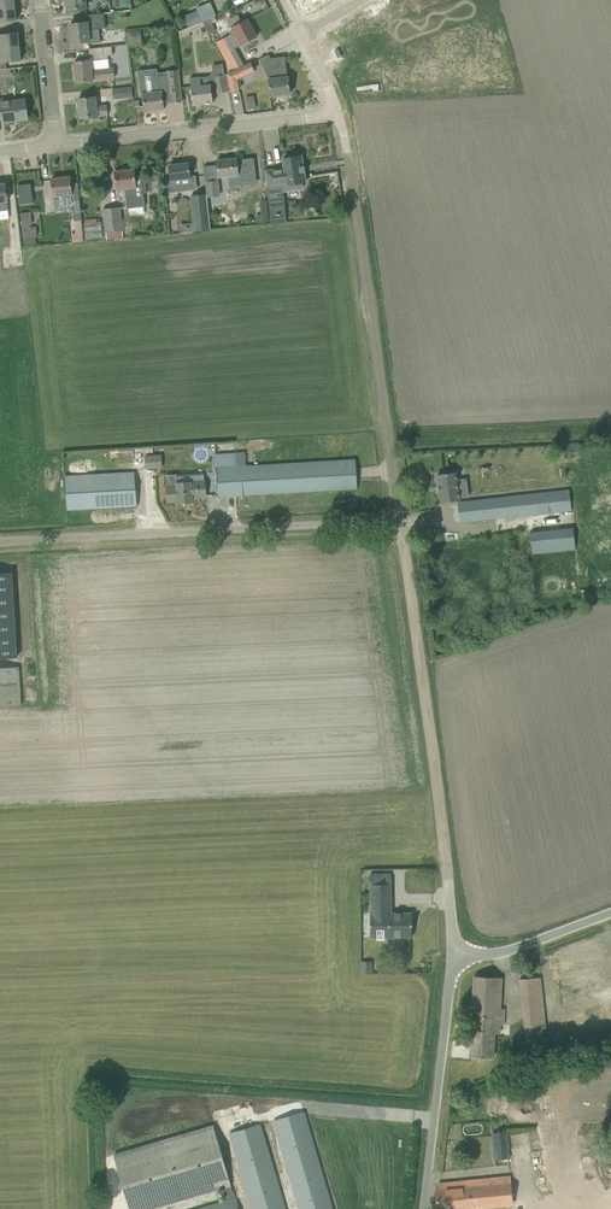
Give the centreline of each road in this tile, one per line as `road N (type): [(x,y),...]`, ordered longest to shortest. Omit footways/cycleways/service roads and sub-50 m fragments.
road 1 (track): [(400,521),(346,149),(334,110)]
road 2 (unclassified): [(0,543),(400,521)]
road 3 (residential): [(54,145),(334,110),(300,34)]
road 4 (track): [(400,521),(449,879)]
road 5 (unclassified): [(424,1208),(452,954)]
road 6 (unclassified): [(452,954),(512,949),(610,912)]
road 7 (residential): [(54,145),(40,0)]

